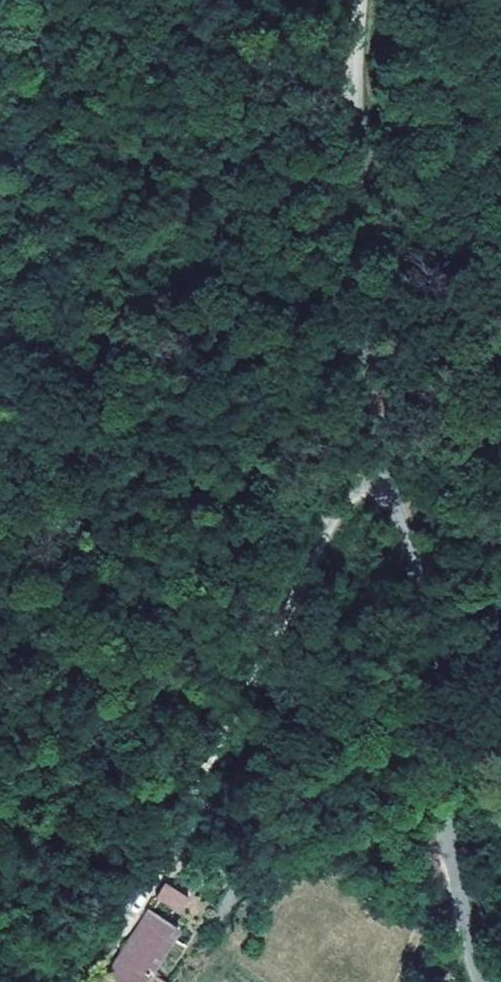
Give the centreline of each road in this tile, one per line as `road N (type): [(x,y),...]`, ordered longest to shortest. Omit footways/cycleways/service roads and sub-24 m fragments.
road 1 (track): [(368,0),(345,318),(373,452),(409,550),(455,906),(483,981)]
road 2 (track): [(373,452),(144,883),(69,981)]
road 3 (track): [(399,981),(448,854)]

